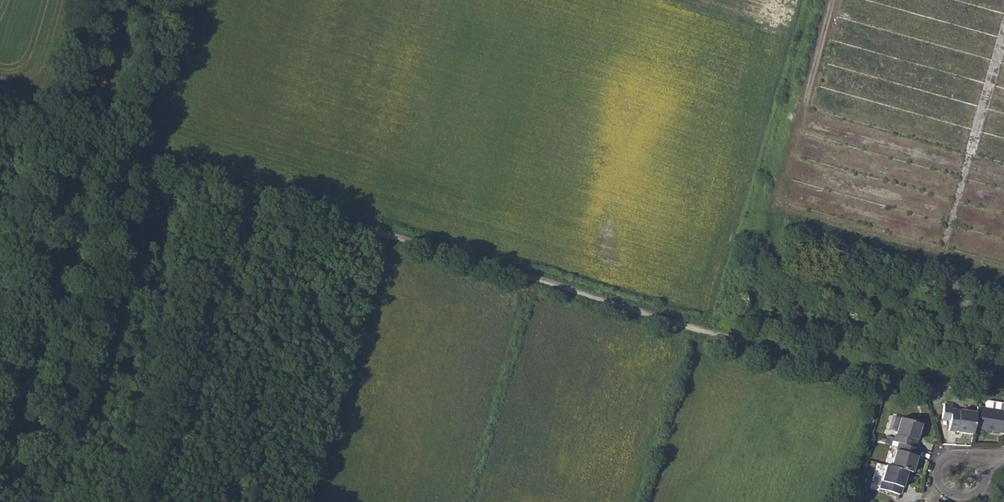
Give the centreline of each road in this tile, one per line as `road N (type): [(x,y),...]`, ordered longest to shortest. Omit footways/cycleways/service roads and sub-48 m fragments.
road 1 (track): [(0,112),(383,234),(868,376),(1003,377)]
road 2 (track): [(0,449),(125,0)]
road 3 (residential): [(992,457),(943,461),(938,487),(971,494),(989,463)]

